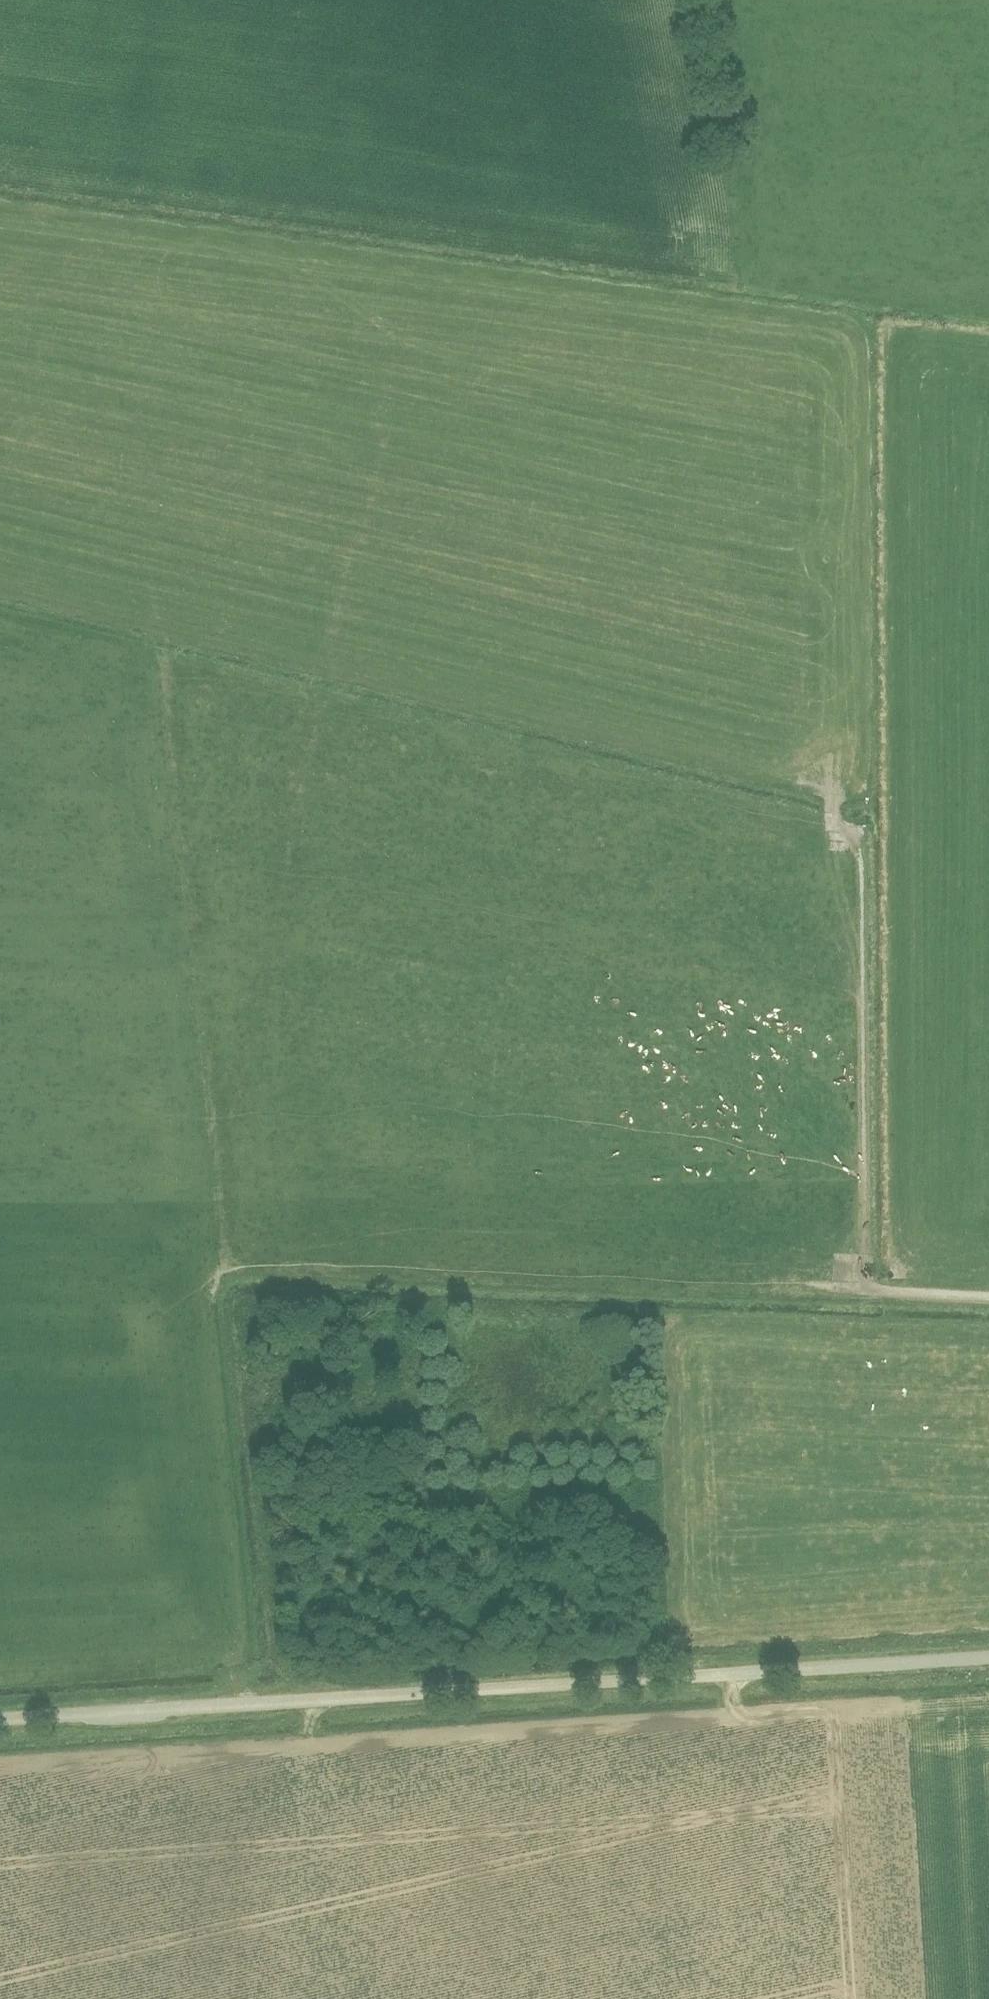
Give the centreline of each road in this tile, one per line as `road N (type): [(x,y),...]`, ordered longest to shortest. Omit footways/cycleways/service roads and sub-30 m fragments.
road 1 (unclassified): [(0,1719),(988,1657)]

